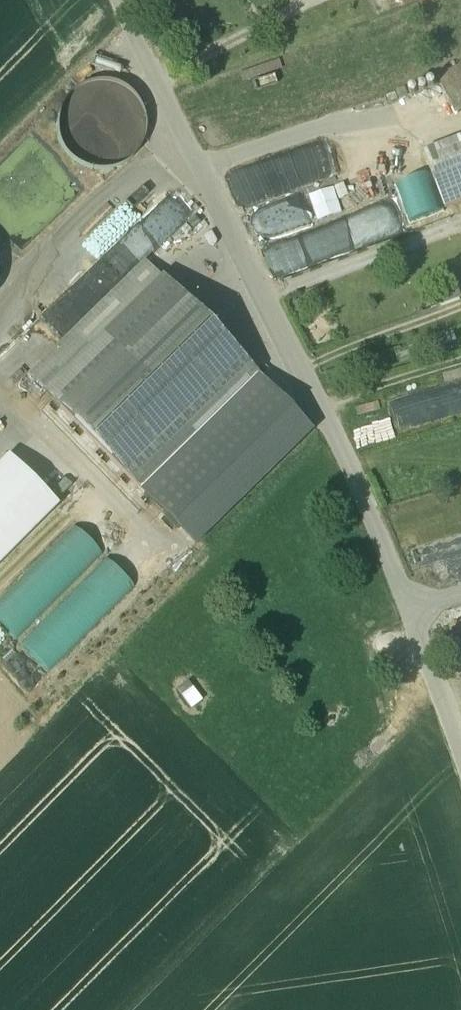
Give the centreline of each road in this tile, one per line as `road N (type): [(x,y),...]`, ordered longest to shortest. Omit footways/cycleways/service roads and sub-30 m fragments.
road 1 (track): [(115,0),(341,452),(460,764)]

